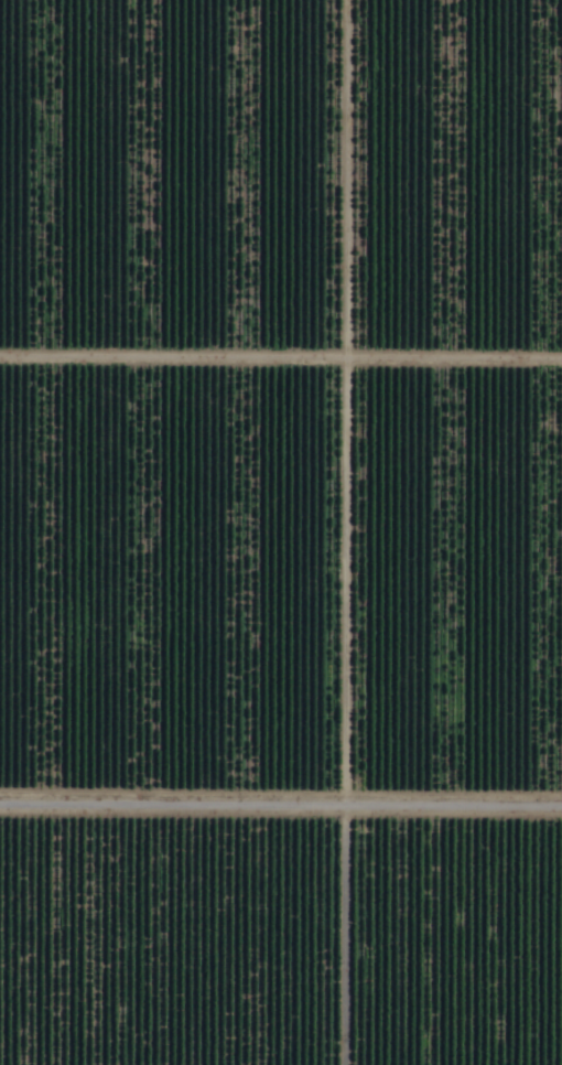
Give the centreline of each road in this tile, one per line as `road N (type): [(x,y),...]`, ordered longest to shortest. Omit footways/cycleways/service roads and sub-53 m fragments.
road 1 (residential): [(0,346),(242,334),(431,313),(561,343)]

